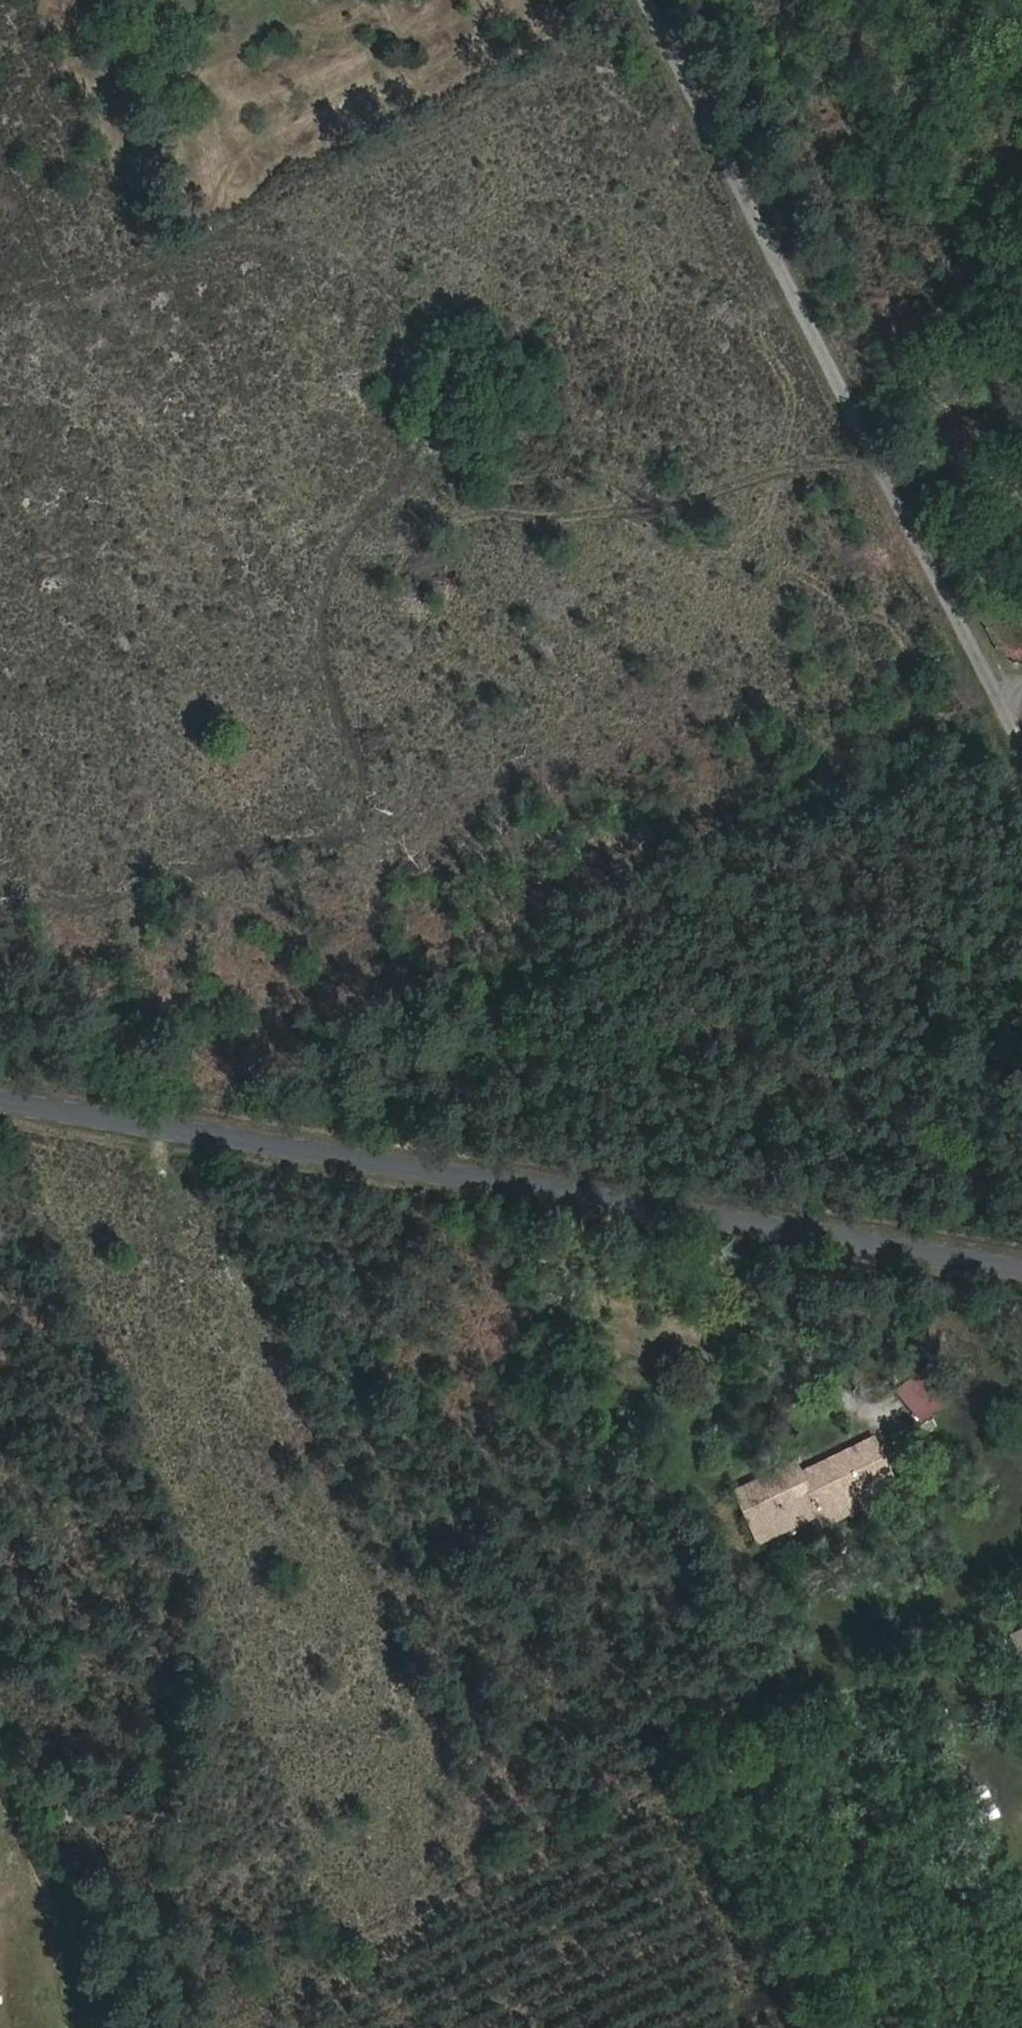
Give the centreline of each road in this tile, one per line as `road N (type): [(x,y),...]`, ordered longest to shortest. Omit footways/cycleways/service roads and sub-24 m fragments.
road 1 (unclassified): [(0,1097),(1021,1264)]
road 2 (track): [(1021,740),(659,0)]

